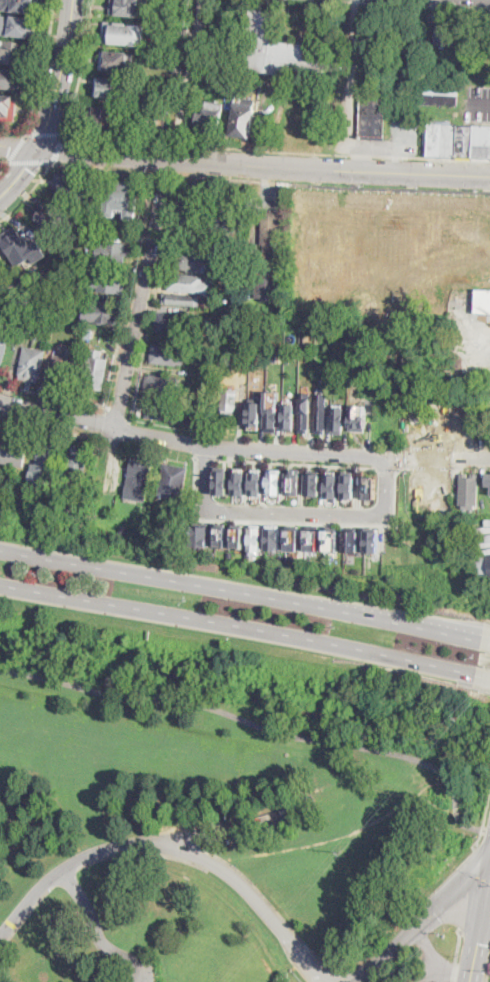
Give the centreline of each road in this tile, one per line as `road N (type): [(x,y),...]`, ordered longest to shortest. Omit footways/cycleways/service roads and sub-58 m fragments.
road 1 (primary): [(483,641),(0,550)]
road 2 (primary): [(0,586),(478,677)]
road 3 (tertiary): [(38,150),(489,175)]
road 4 (residential): [(203,0),(115,428)]
road 5 (residential): [(329,981),(230,875),(157,845),(74,861),(0,938)]
road 6 (residential): [(489,460),(243,449),(115,428)]
road 7 (residential): [(206,444),(210,512),(380,517),(385,455)]
road 8 (secondary): [(357,981),(489,872)]
road 9 (tertiary): [(74,0),(69,47),(38,150)]

